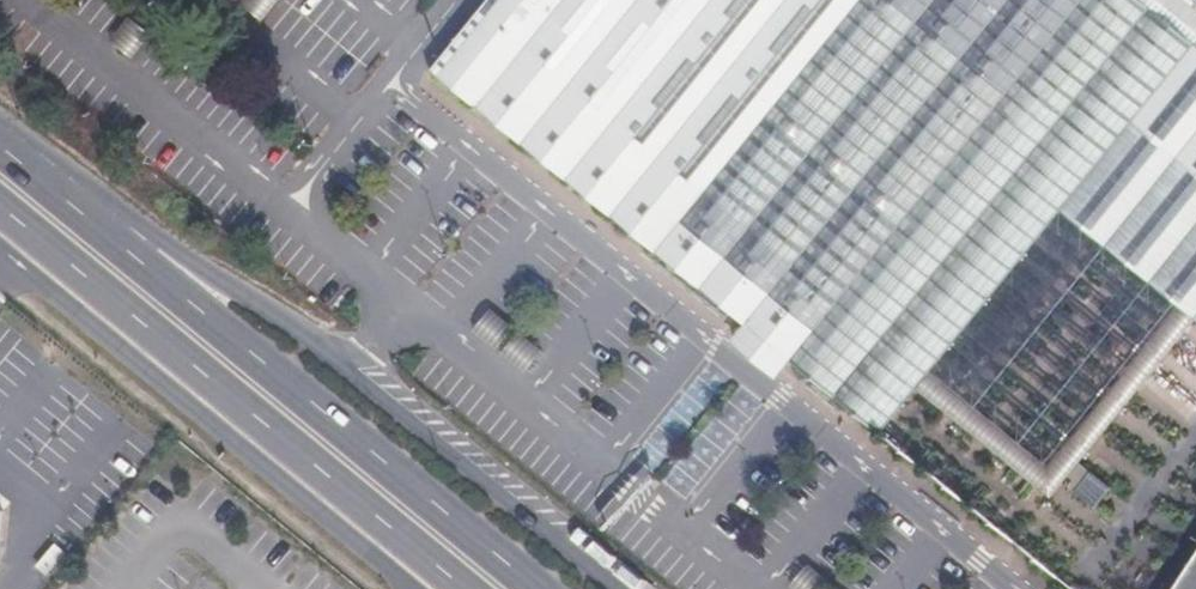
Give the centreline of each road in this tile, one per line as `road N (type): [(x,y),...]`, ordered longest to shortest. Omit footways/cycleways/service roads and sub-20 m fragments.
road 1 (secondary): [(538,588),(0,147)]
road 2 (secondary): [(0,208),(464,588)]

